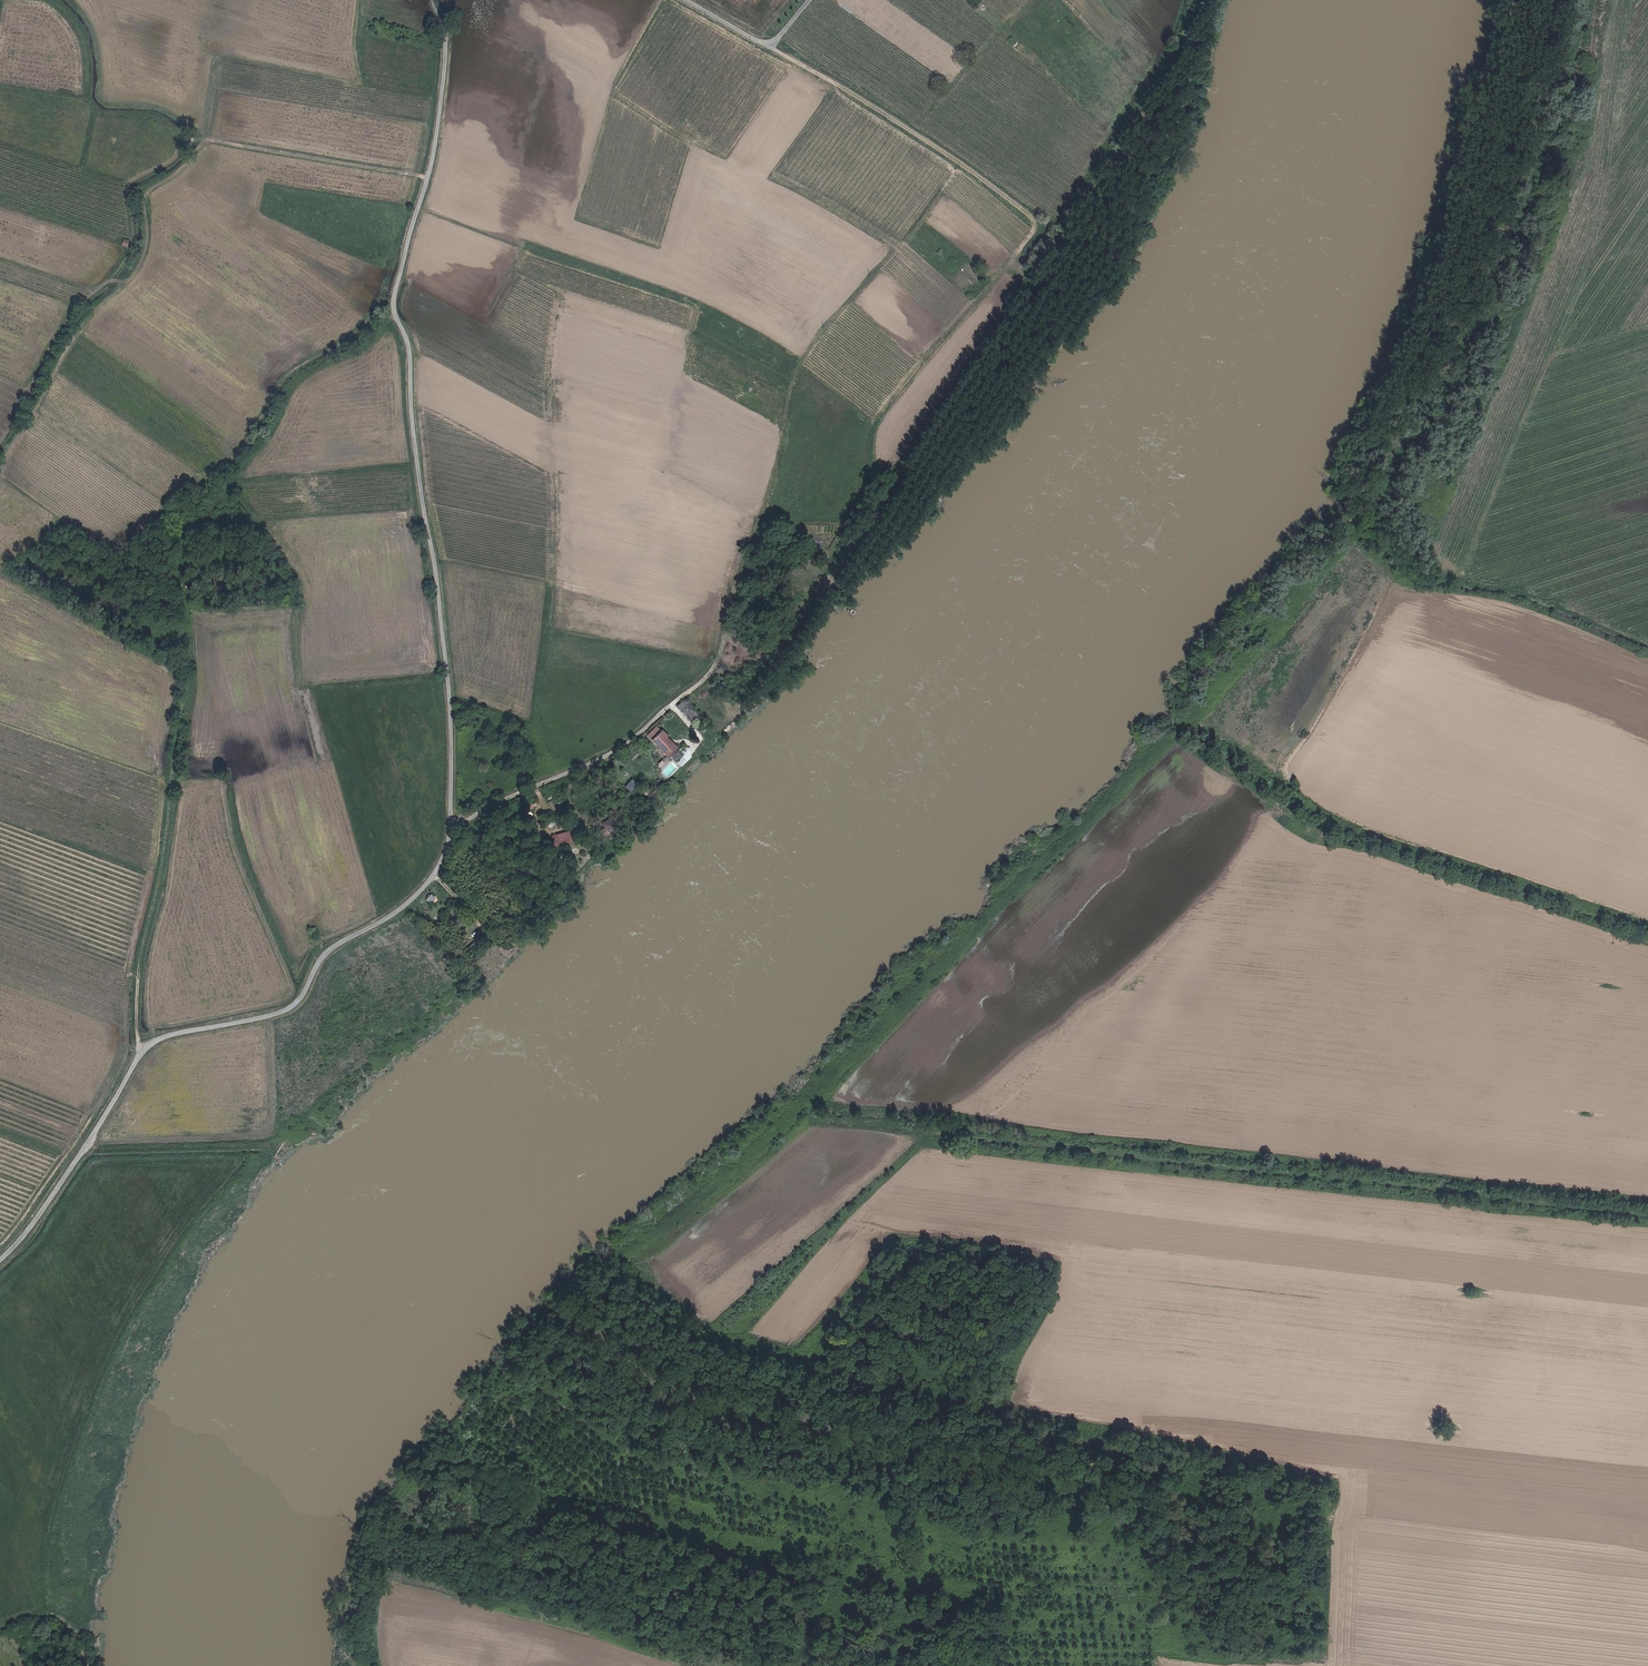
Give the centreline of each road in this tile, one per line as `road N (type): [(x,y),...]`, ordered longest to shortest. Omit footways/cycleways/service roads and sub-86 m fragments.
road 1 (unclassified): [(435,0),(447,41),(439,137),(395,304),(411,349),(452,700),(452,842),(420,895),(331,951),(295,1008),(175,1034),(142,1053),(42,1218),(0,1261)]
road 2 (track): [(724,659),(603,763),(454,825)]

